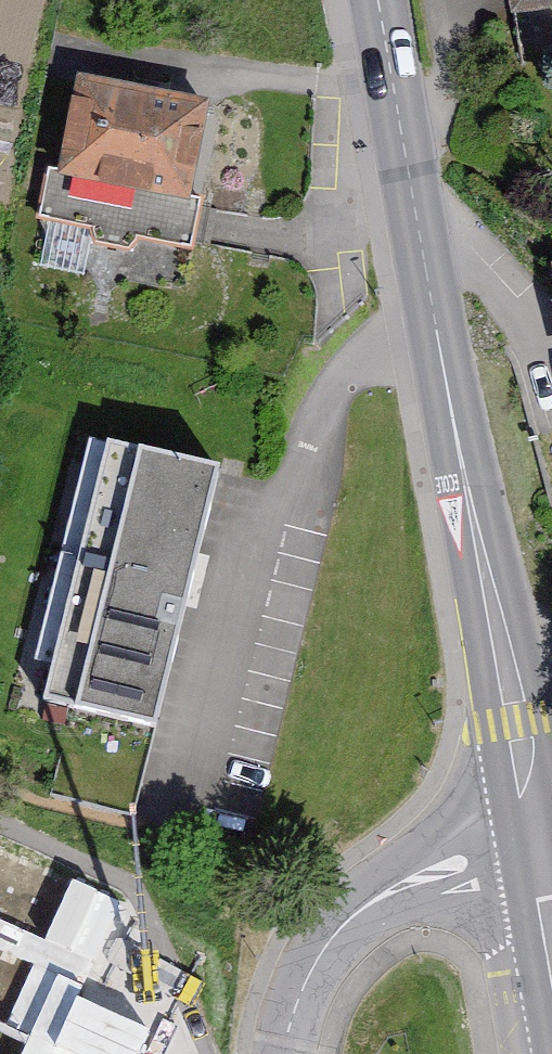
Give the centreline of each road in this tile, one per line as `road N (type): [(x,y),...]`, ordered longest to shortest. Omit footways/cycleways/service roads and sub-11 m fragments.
road 1 (secondary): [(541,845),(434,320)]
road 2 (residential): [(541,845),(421,875),(365,904),(313,968),(287,1053)]
road 3 (secondary): [(434,320),(378,0)]
road 4 (residential): [(434,320),(374,349),(341,378),(297,494)]

